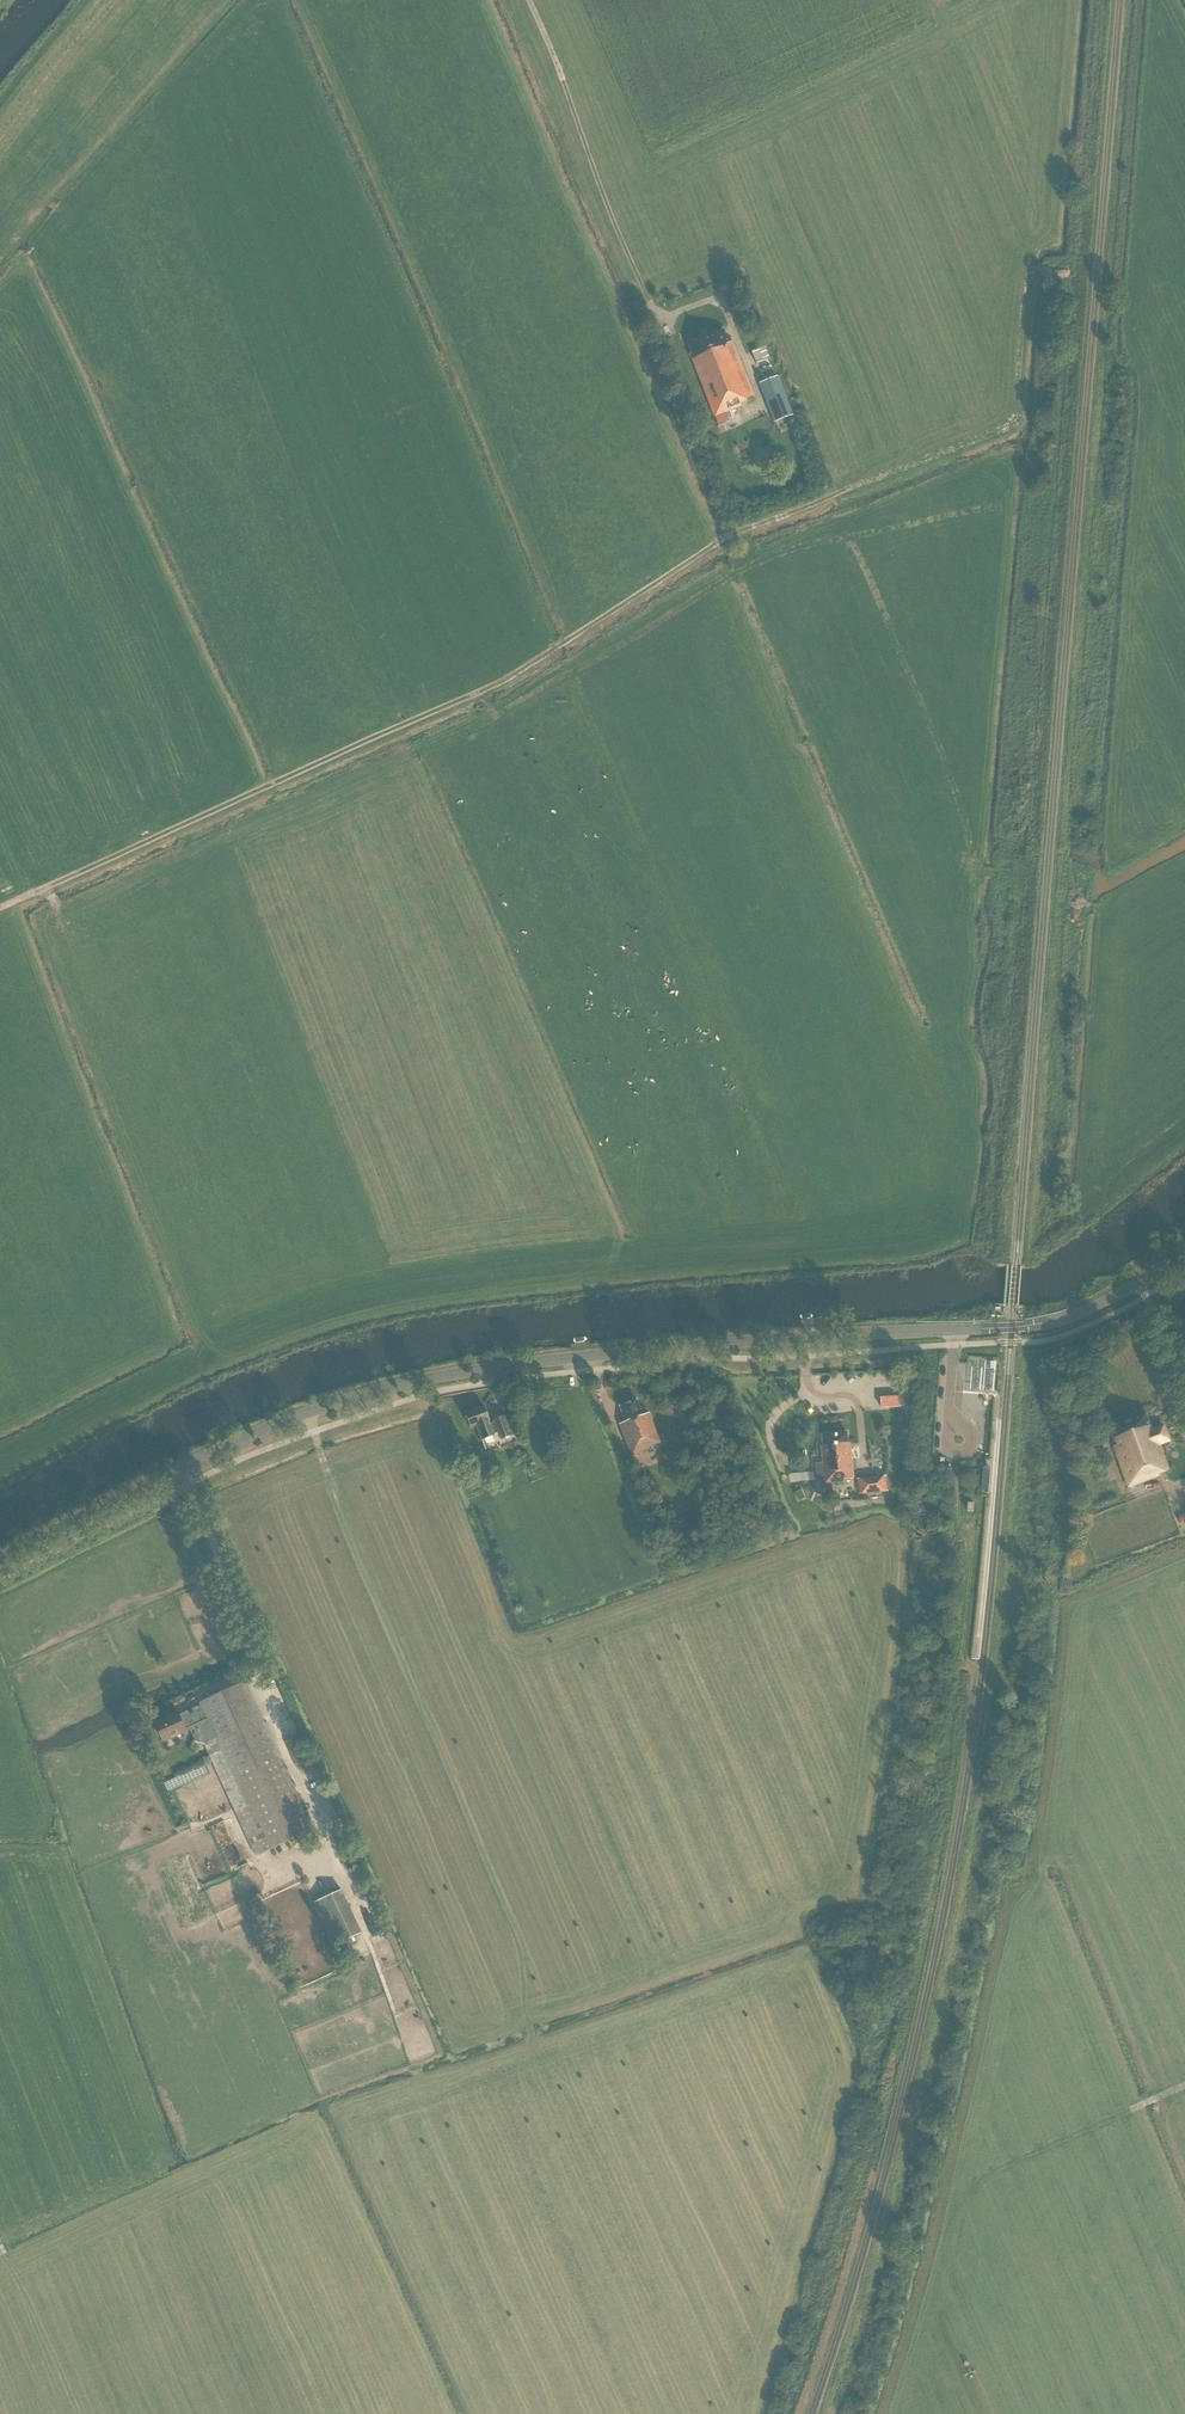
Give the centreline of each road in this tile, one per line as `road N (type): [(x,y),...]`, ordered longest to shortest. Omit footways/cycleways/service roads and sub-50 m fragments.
road 1 (track): [(42,893),(485,692),(730,540),(1013,426),(1030,261)]
road 2 (tertiary): [(0,1557),(231,1444),(353,1398),(586,1357),(1053,1322),(1096,1307),(1184,1248)]
road 3 (track): [(645,307),(526,0)]

